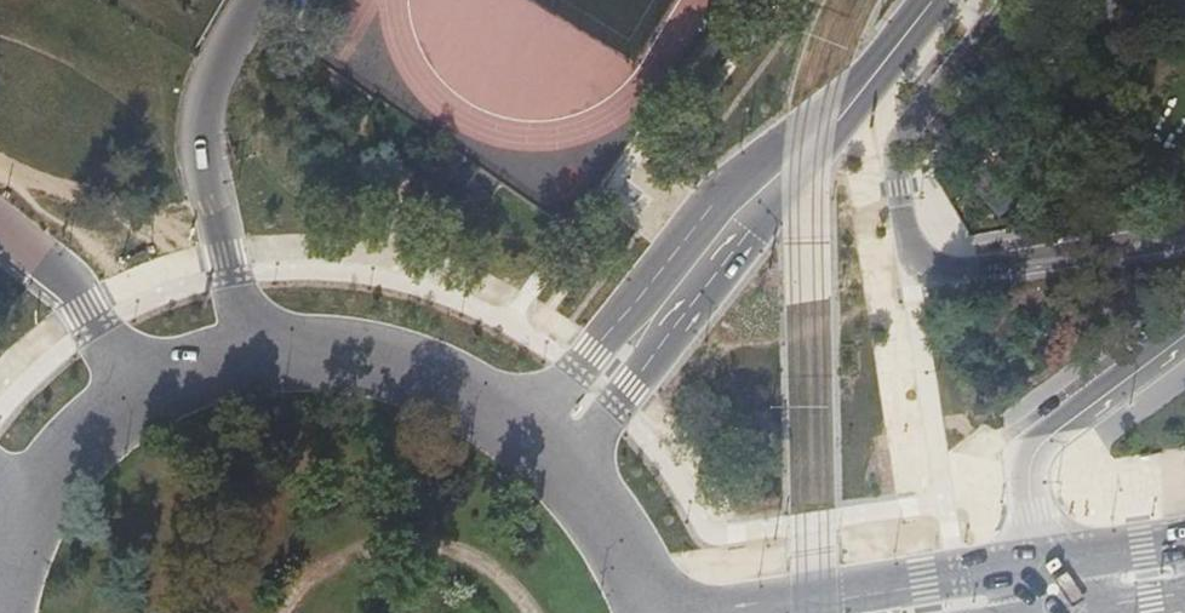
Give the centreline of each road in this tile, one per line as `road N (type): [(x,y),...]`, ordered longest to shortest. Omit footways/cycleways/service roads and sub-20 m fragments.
road 1 (residential): [(1184,237),(961,272),(936,270),(912,253),(895,175),(899,143),(1009,0)]
road 2 (trunk): [(296,355),(267,345),(238,311),(202,148),(206,94),(257,0)]
road 3 (primary): [(590,504),(583,475),(594,434),(654,358),(744,212),(781,170)]
road 4 (primary): [(781,170),(653,283),(554,402),(524,417),(488,411)]
road 5 (residential): [(1184,335),(1036,452),(1031,492),(1050,591)]
road 6 (trunk): [(0,270),(156,0)]
road 7 (secondary): [(172,382),(147,386),(125,377),(65,285),(0,232)]
road 8 (primary): [(932,0),(864,86),(781,170)]
road 9 (primary): [(172,382),(82,444),(18,540)]
road 10 (primary): [(488,411),(384,365),(296,355)]
road 11 (secondary): [(909,612),(1050,591)]
road 12 (primary): [(590,504),(546,454),(488,411)]
road 13 (secondary): [(1050,591),(1184,570)]
road 14 (primary): [(296,355),(243,360),(172,382)]
road 15 (primary): [(651,612),(590,504)]

